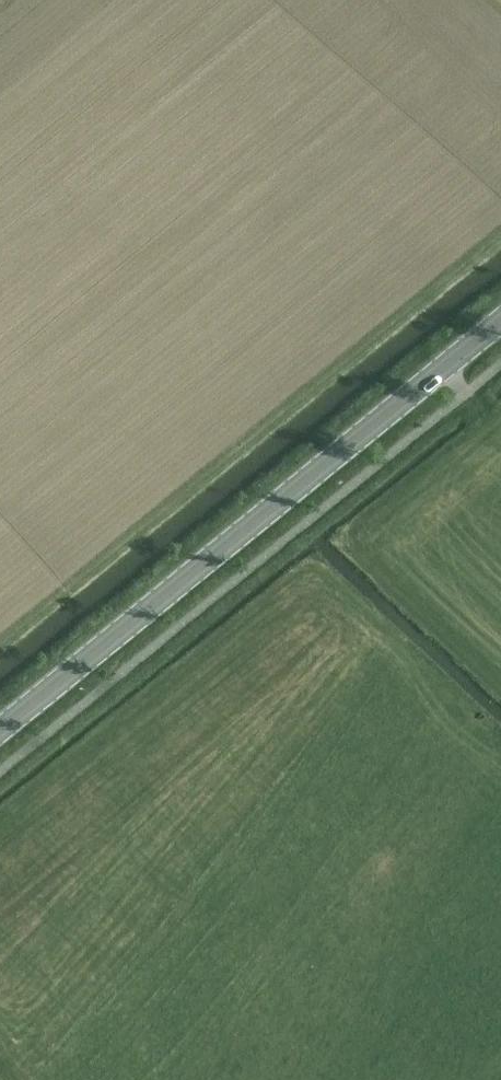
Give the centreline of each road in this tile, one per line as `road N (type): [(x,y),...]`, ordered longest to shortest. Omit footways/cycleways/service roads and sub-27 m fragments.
road 1 (tertiary): [(0,734),(500,322)]

